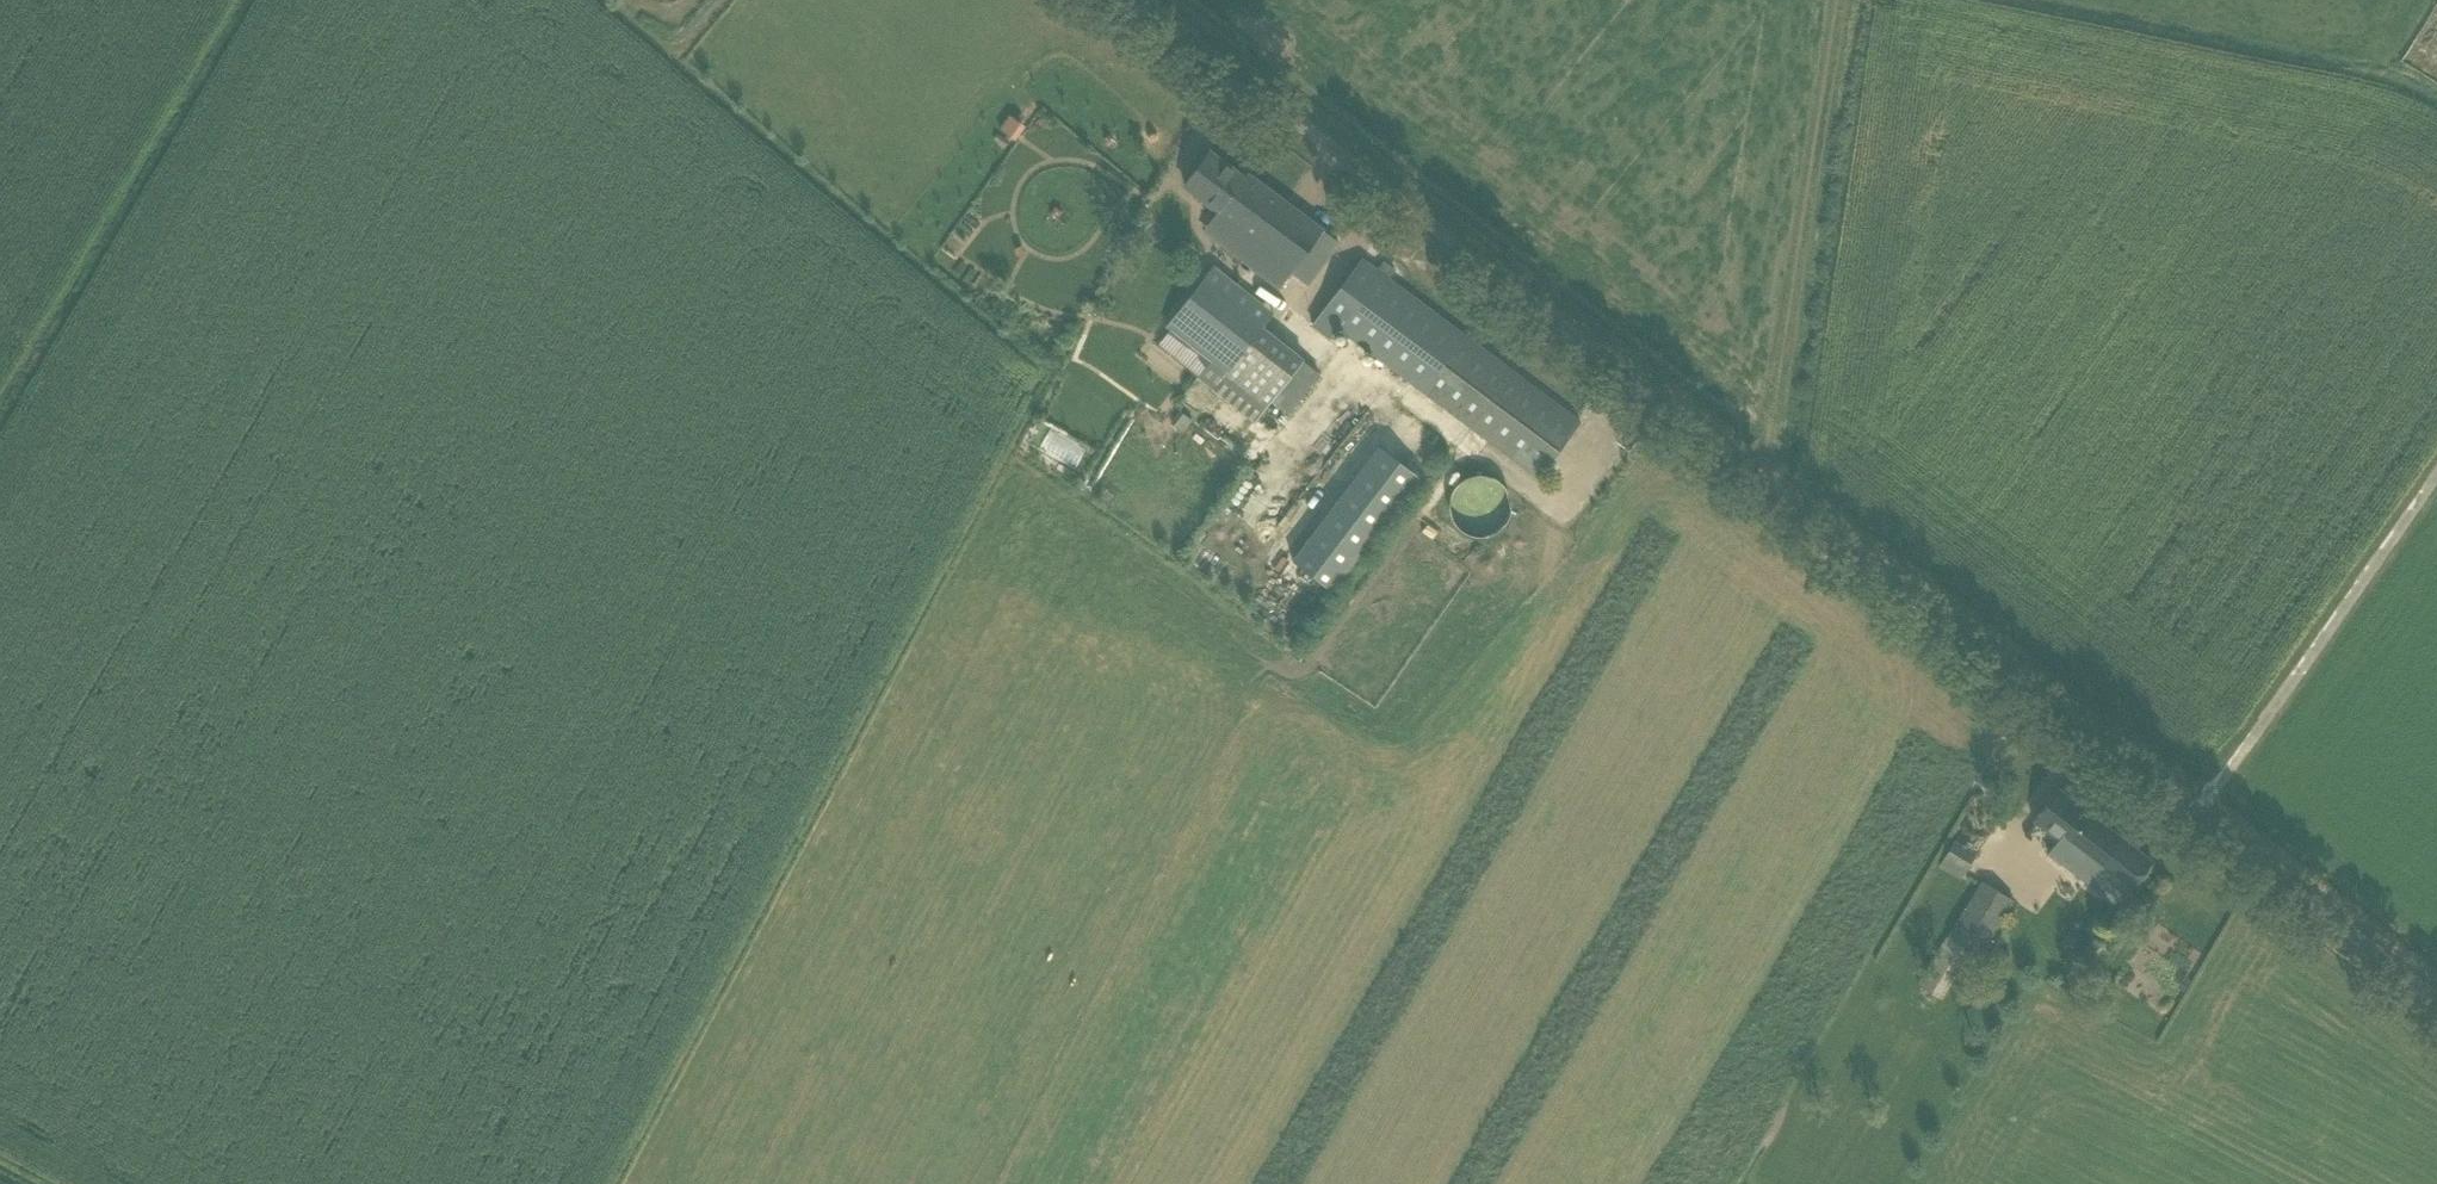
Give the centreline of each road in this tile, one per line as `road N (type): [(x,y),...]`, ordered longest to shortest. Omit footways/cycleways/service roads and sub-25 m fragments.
road 1 (unclassified): [(2197,818),(1153,0)]
road 2 (unclassified): [(2197,818),(2436,472)]
road 3 (unclassified): [(2436,999),(2197,818)]

